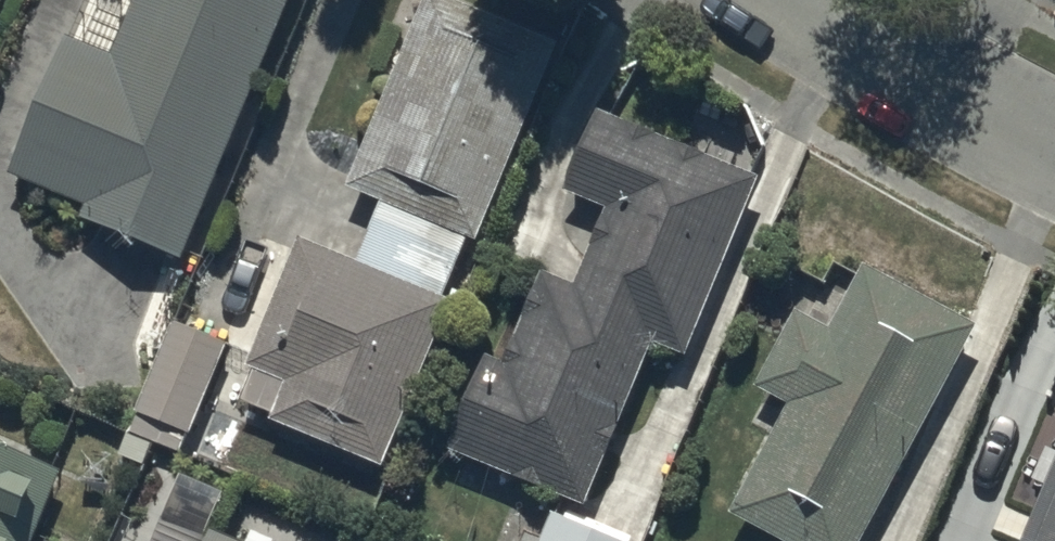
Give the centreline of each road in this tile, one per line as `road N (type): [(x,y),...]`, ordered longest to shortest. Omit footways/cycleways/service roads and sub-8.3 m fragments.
road 1 (residential): [(805,0),(1054,145)]

